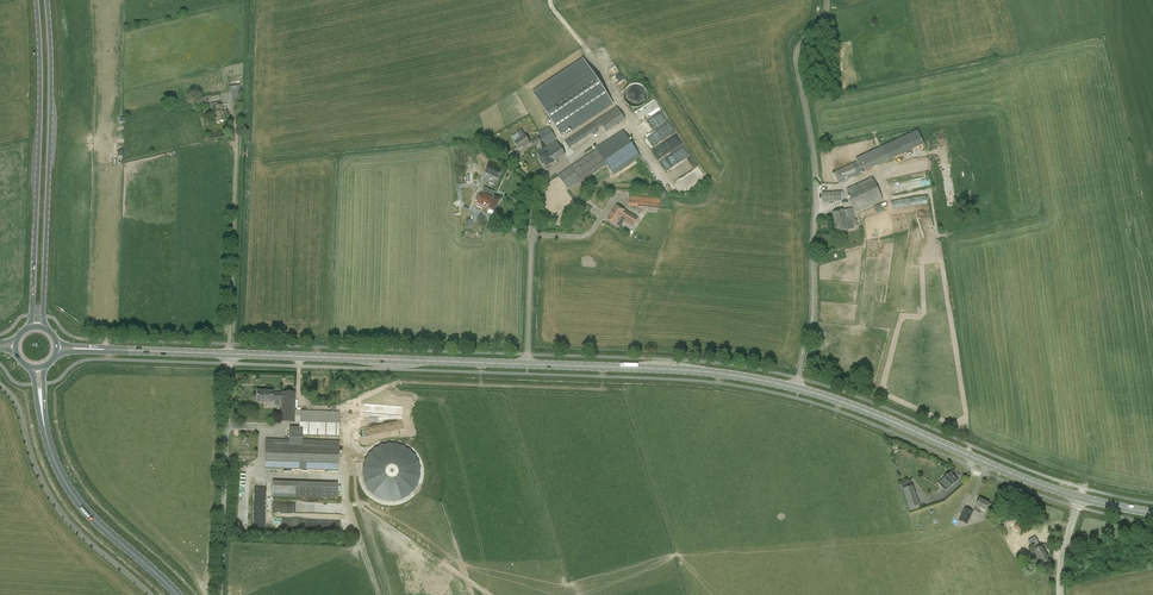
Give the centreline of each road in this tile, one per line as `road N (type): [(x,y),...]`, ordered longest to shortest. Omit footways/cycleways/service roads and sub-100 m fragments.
road 1 (unclassified): [(828,0),(797,58),(816,204),(812,322),(798,388)]
road 2 (primary): [(36,0),(41,111),(32,327)]
road 3 (primary): [(43,327),(47,0)]
road 4 (primary): [(1079,497),(798,388)]
road 5 (primary): [(528,365),(229,354)]
road 6 (primary): [(798,388),(721,374),(528,365)]
road 7 (unclassified): [(151,594),(62,513),(37,470),(17,403),(0,385)]
road 8 (unclassified): [(220,594),(229,354)]
road 9 (primary): [(46,433),(78,502),(177,594)]
road 10 (primary): [(229,354),(93,350)]
road 11 (unclassified): [(532,236),(528,365)]

